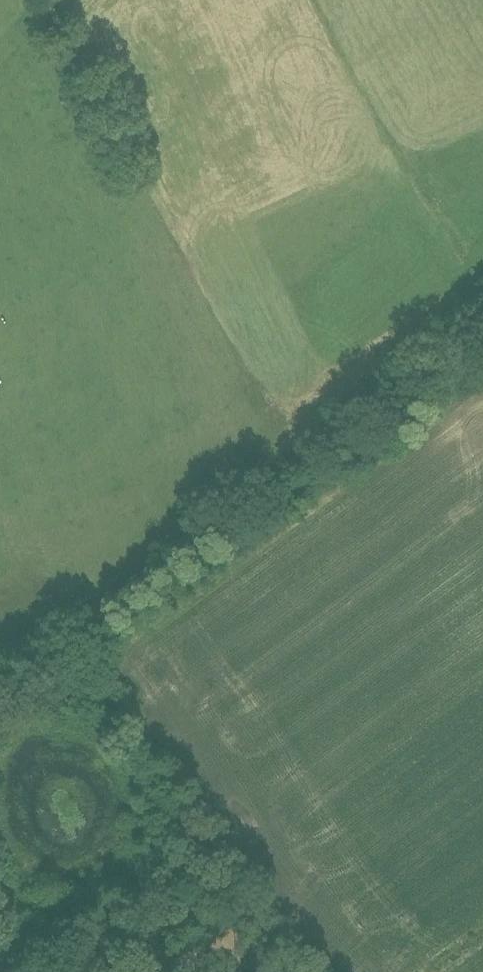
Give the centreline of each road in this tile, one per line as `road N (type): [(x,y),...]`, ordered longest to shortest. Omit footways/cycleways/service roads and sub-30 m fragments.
road 1 (track): [(0,675),(482,324)]

